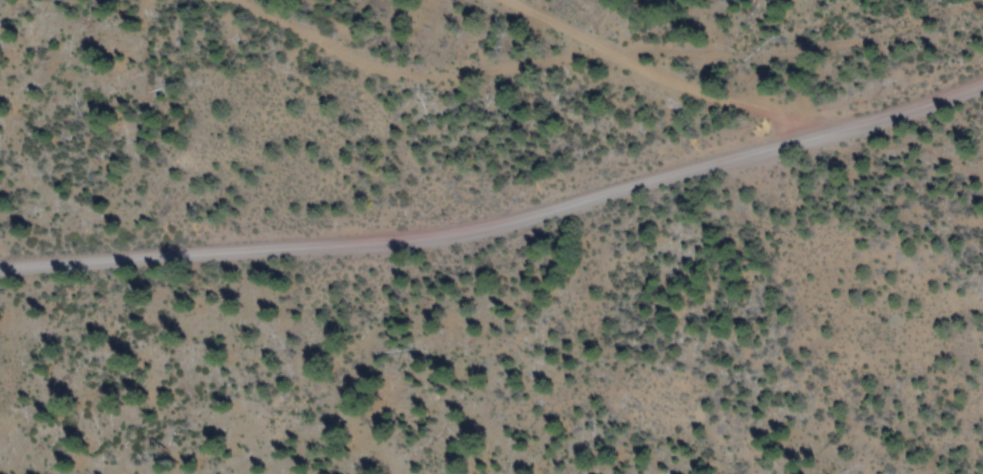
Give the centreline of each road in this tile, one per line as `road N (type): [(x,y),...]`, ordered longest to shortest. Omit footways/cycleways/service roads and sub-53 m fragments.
road 1 (residential): [(982,81),(762,152),(466,229),(341,245),(161,247),(0,269)]
road 2 (track): [(247,0),(372,64),(432,71),(596,45),(631,59),(793,47),(880,33),(972,0)]
road 3 (track): [(762,152),(847,473)]
road 4 (track): [(631,59),(698,94),(843,126)]

